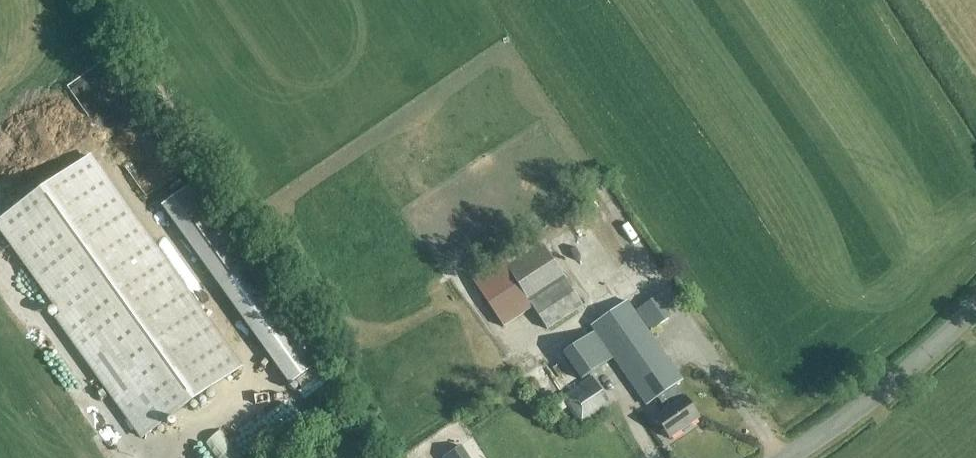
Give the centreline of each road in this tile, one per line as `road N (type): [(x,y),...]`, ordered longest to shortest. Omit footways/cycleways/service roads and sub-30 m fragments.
road 1 (unclassified): [(788,457),(878,394),(975,307)]

